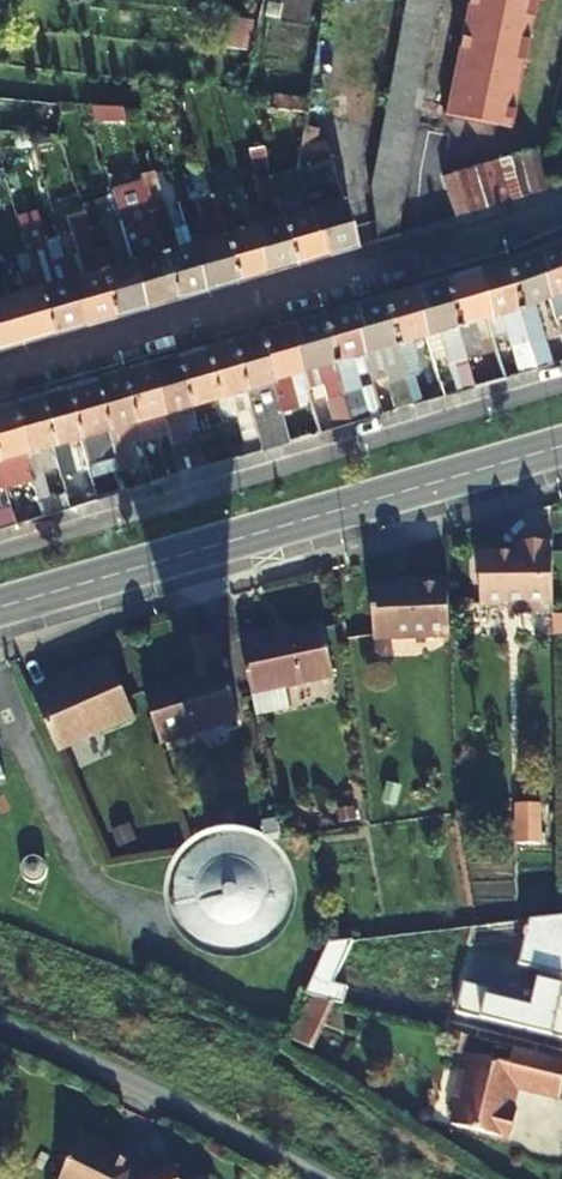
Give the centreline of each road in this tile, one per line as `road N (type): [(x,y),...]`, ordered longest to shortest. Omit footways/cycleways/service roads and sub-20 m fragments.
road 1 (residential): [(561,207),(0,374)]
road 2 (residential): [(561,446),(0,606)]
road 3 (residential): [(319,1178),(0,1027)]

